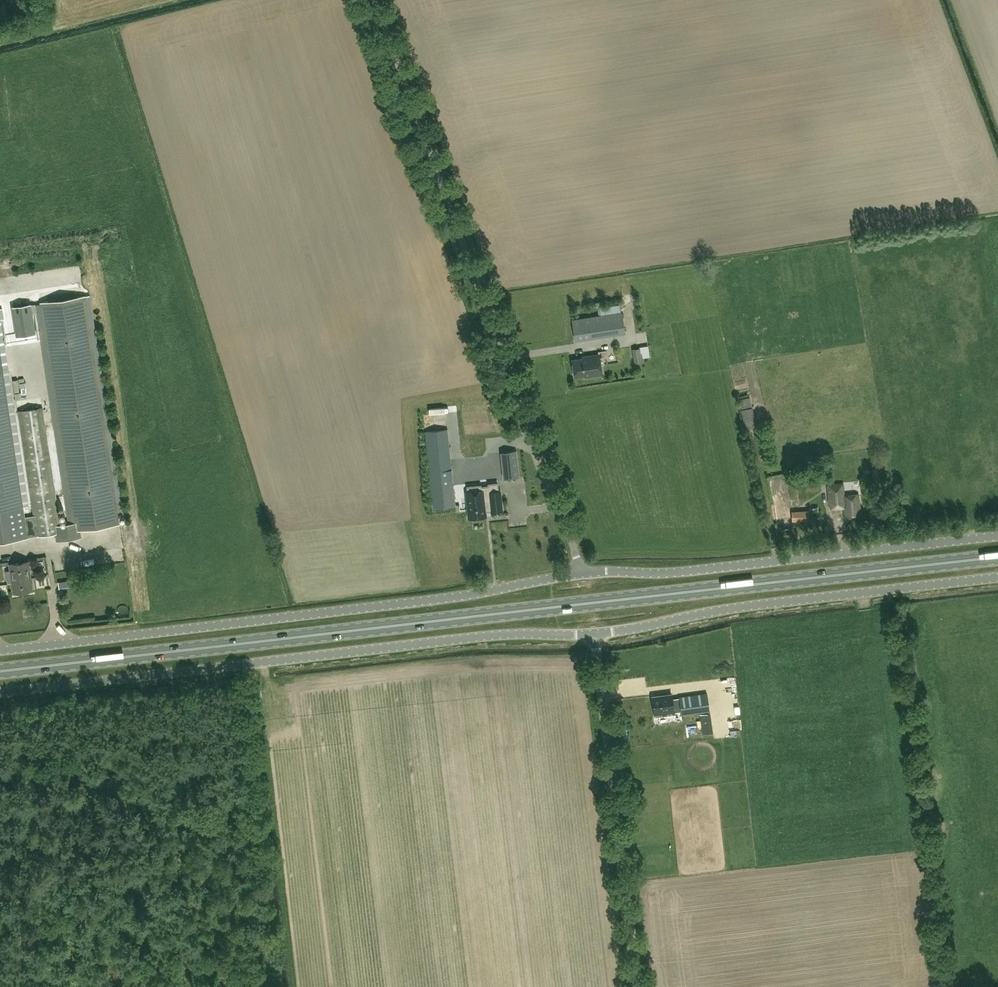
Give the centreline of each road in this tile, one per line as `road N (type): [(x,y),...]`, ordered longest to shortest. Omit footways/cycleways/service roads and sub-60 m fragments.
road 1 (primary): [(997,556),(0,670)]
road 2 (unclassified): [(581,573),(370,0)]
road 3 (unclassified): [(593,633),(484,635),(0,693)]
road 4 (unclassified): [(0,650),(448,598),(581,573)]
road 5 (unclassified): [(581,573),(667,573),(997,535)]
road 6 (unclassified): [(997,577),(726,609),(593,633)]
road 7 (unclassified): [(638,986),(593,633)]

